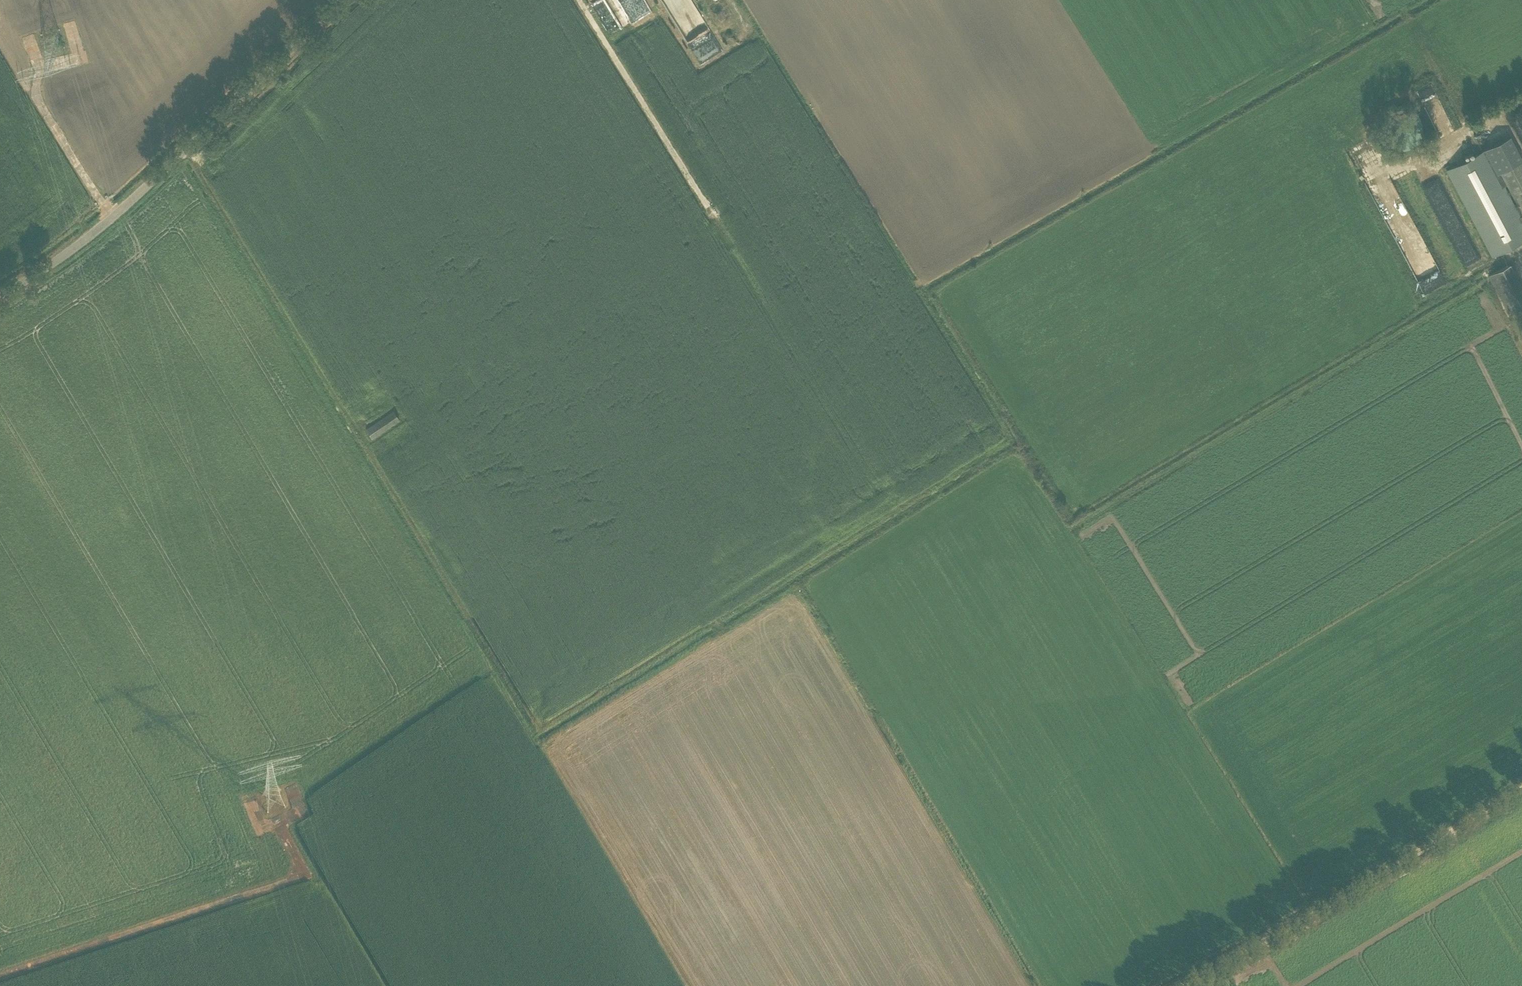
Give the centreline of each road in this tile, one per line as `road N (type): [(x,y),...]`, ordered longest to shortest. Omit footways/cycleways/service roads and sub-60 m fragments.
road 1 (unclassified): [(0,298),(126,207),(346,0)]
road 2 (track): [(1521,781),(1169,985)]

